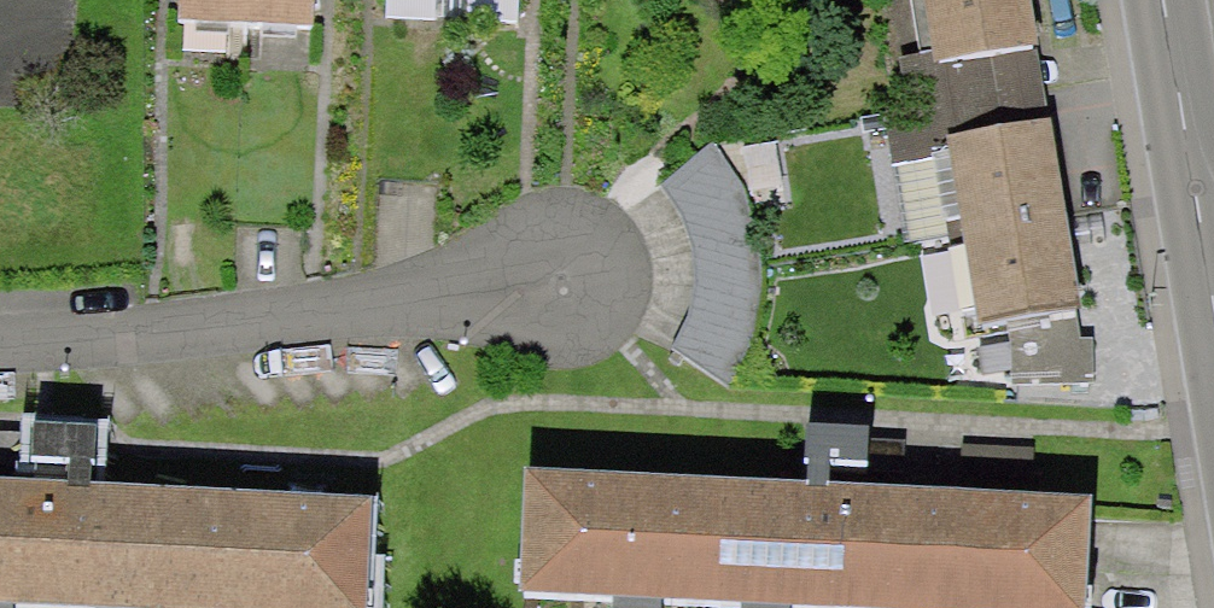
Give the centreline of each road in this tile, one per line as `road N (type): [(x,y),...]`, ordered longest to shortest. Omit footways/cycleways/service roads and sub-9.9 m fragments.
road 1 (secondary): [(1209,282),(1165,0)]

